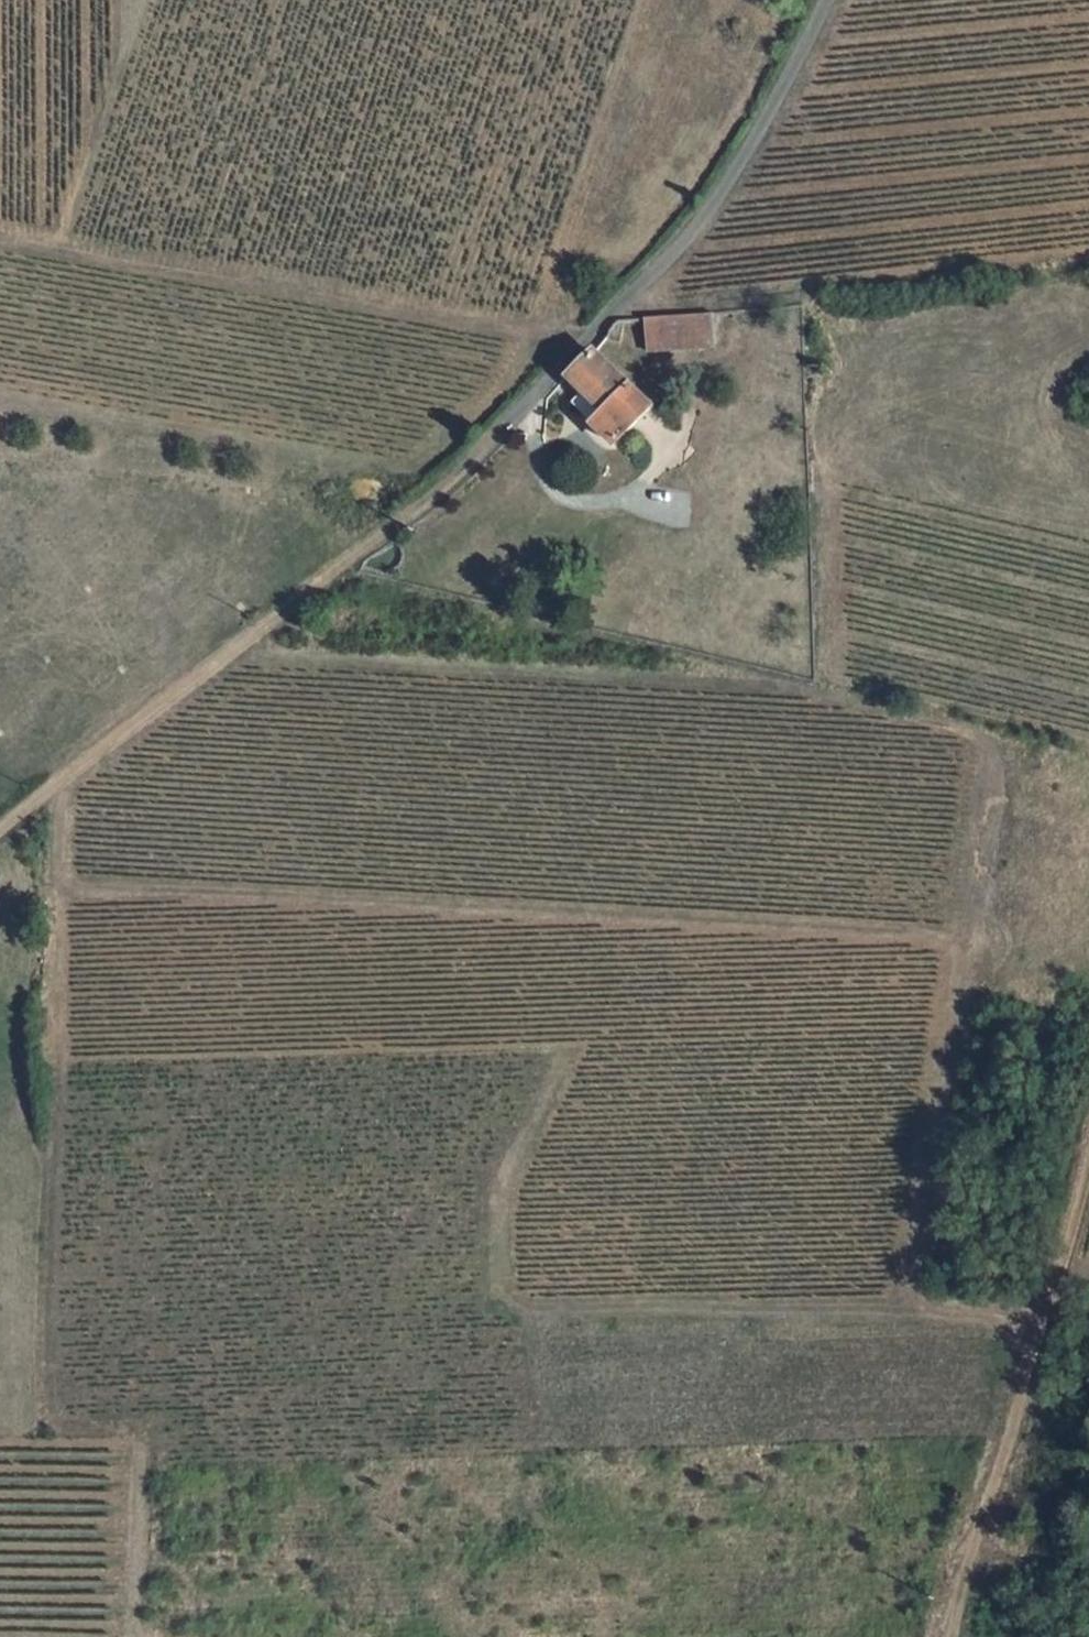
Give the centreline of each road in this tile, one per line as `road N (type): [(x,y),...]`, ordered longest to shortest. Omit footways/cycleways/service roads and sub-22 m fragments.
road 1 (track): [(0,828),(445,485),(503,428)]
road 2 (unclassified): [(503,428),(689,237),(760,135),(827,0)]
road 3 (track): [(955,1636),(960,1584),(1070,1244),(1088,1160)]

